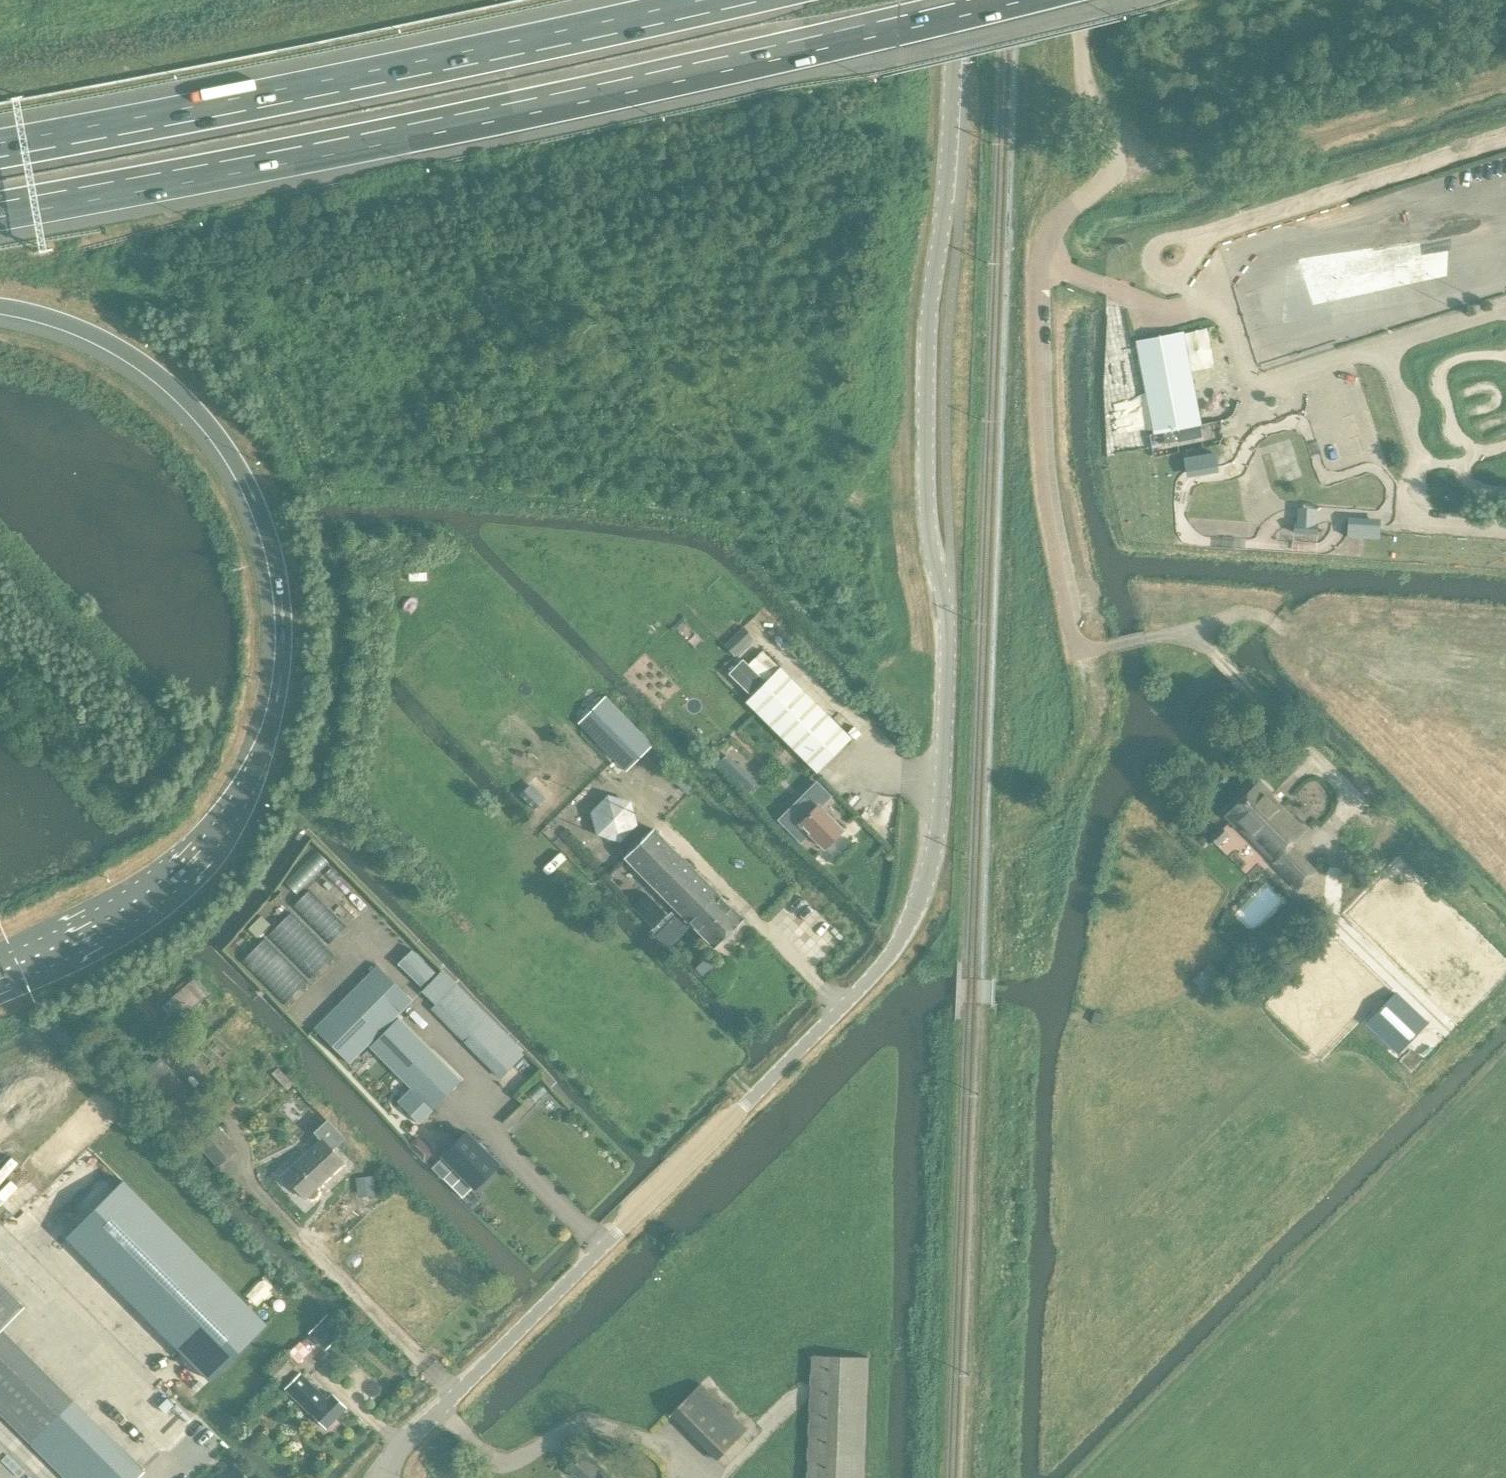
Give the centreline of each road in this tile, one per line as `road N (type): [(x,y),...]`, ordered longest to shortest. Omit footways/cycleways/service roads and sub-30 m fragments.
road 1 (unclassified): [(383,1477),(402,1446),(883,963),(917,904),(936,851),(944,747),(947,622),(927,522),(925,376),(955,0)]
road 2 (motorway): [(0,217),(473,126),(1027,0)]
road 3 (motorway): [(0,307),(102,338),(202,416),(243,475),(269,535),(284,644),(264,746),(207,846),(129,916),(0,980)]
road 4 (motorway): [(702,0),(0,143)]

